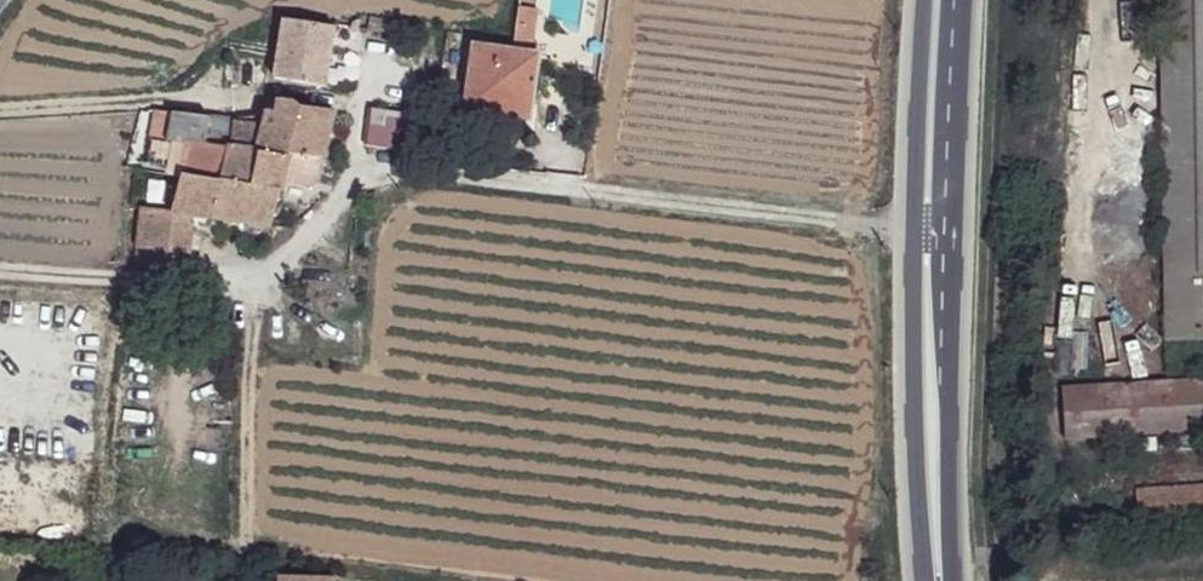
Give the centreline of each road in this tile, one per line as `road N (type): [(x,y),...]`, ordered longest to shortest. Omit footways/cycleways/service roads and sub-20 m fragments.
road 1 (secondary): [(939,0),(924,232),(938,580)]
road 2 (residential): [(250,275),(245,580)]
road 3 (track): [(209,82),(76,110),(0,109)]
road 4 (track): [(131,279),(0,269)]

